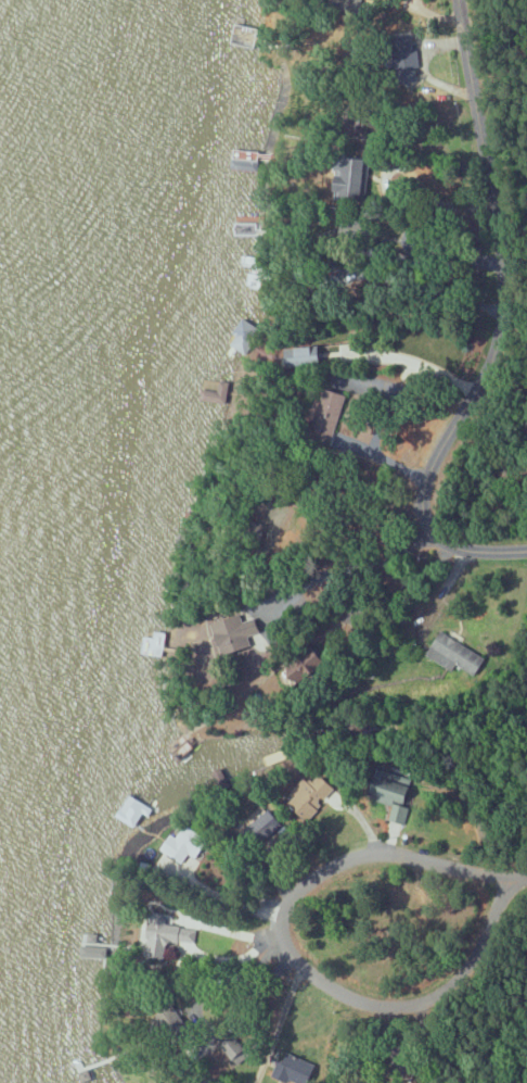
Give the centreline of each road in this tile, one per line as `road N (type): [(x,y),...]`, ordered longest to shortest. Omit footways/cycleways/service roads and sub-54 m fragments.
road 1 (residential): [(459,0),(504,288),(487,369),(426,473),(422,514),(432,537),(450,549),(526,546)]
road 2 (residential): [(204,922),(270,941),(299,1024),(256,1055),(183,1027),(145,986),(140,934),(204,922)]
road 3 (residential): [(526,881),(417,857),(340,857),(293,894),(270,941)]

